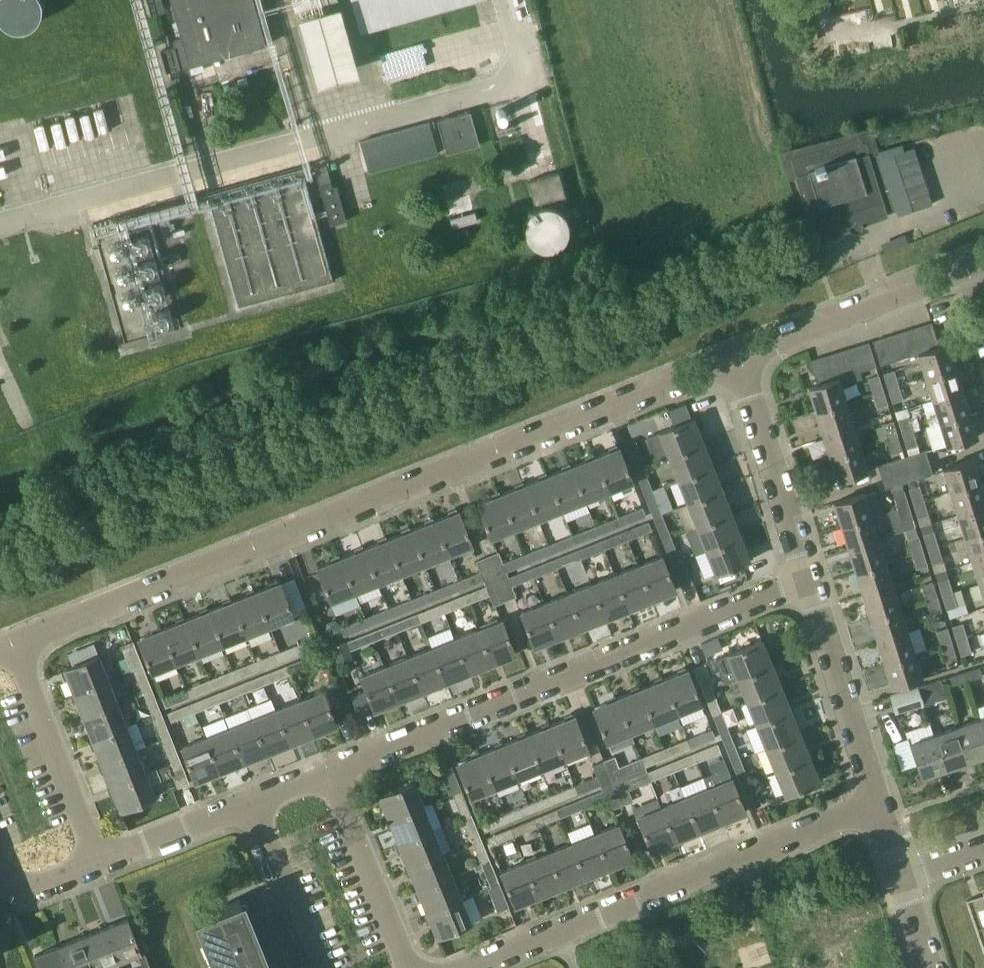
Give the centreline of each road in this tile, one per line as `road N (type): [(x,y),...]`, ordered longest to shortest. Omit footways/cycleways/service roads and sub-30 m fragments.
road 1 (residential): [(14,644),(733,361)]
road 2 (residential): [(807,581),(332,773)]
road 3 (residential): [(877,804),(548,933)]
road 4 (residential): [(733,361),(967,269)]
road 5 (residential): [(14,644),(99,864)]
road 6 (residential): [(877,804),(807,581)]
road 7 (residential): [(807,581),(733,361)]
road 8 (residential): [(410,967),(332,773)]
road 9 (track): [(112,604),(30,430)]
road 10 (residential): [(315,967),(248,807)]
road 11 (residential): [(248,807),(99,864)]

